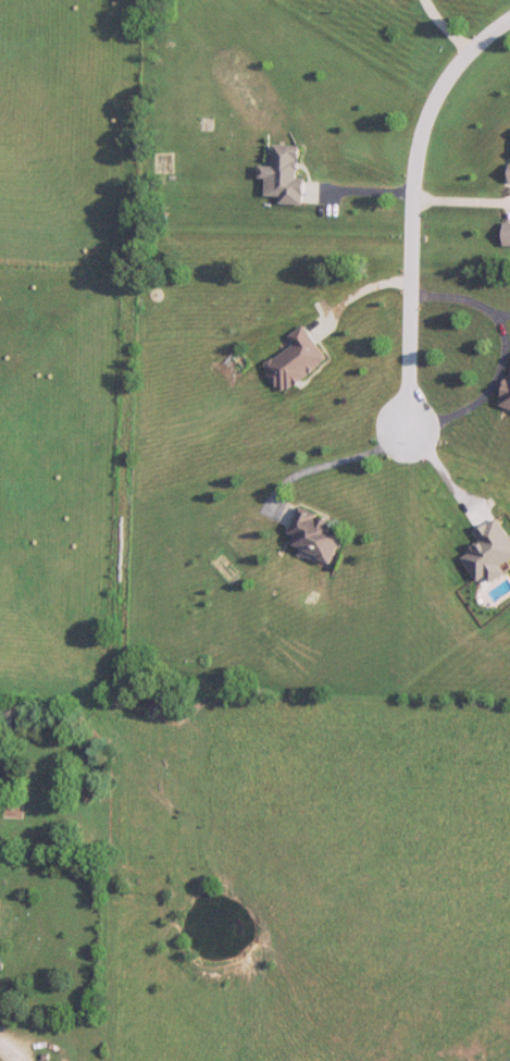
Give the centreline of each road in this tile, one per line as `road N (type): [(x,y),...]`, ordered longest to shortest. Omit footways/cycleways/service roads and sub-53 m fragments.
road 1 (residential): [(509,13),(434,86),(407,168),(409,430)]

